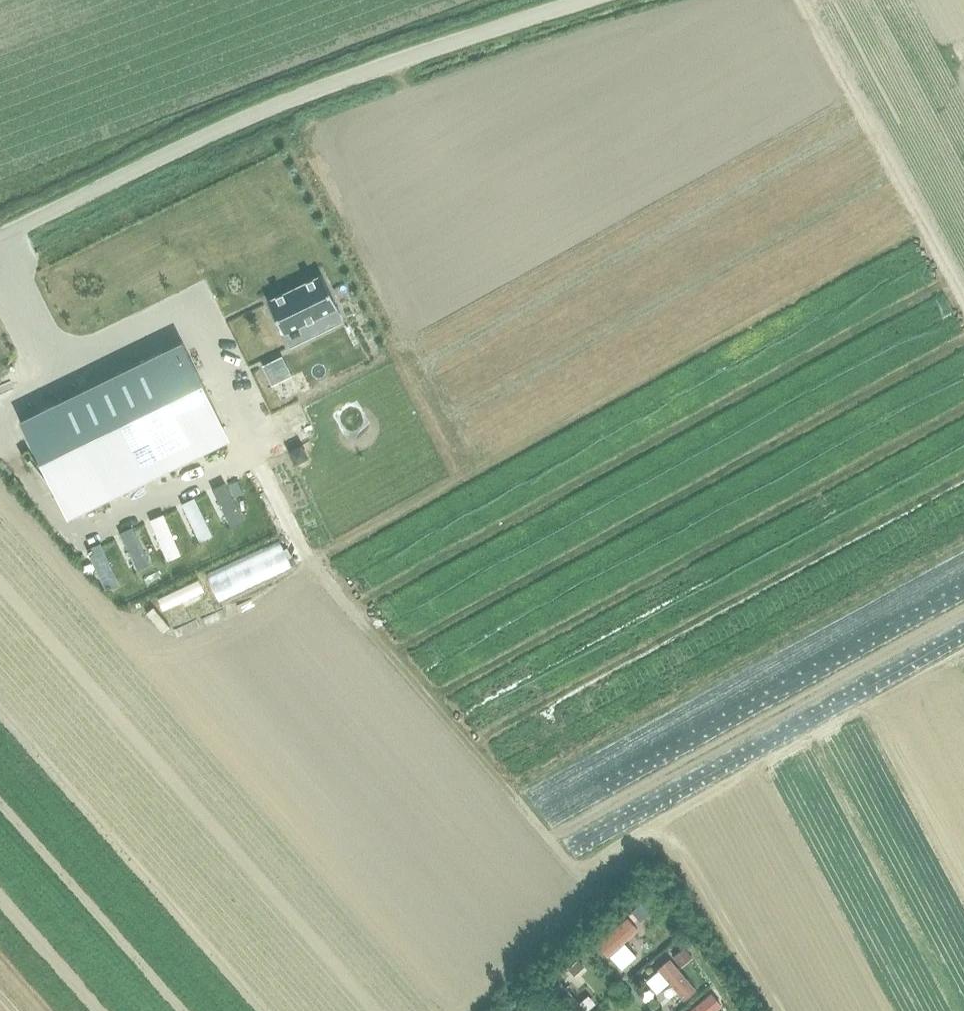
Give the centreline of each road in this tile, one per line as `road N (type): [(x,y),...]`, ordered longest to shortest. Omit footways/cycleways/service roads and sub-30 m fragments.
road 1 (unclassified): [(584,0),(313,93),(0,243)]
road 2 (track): [(799,0),(963,308)]

